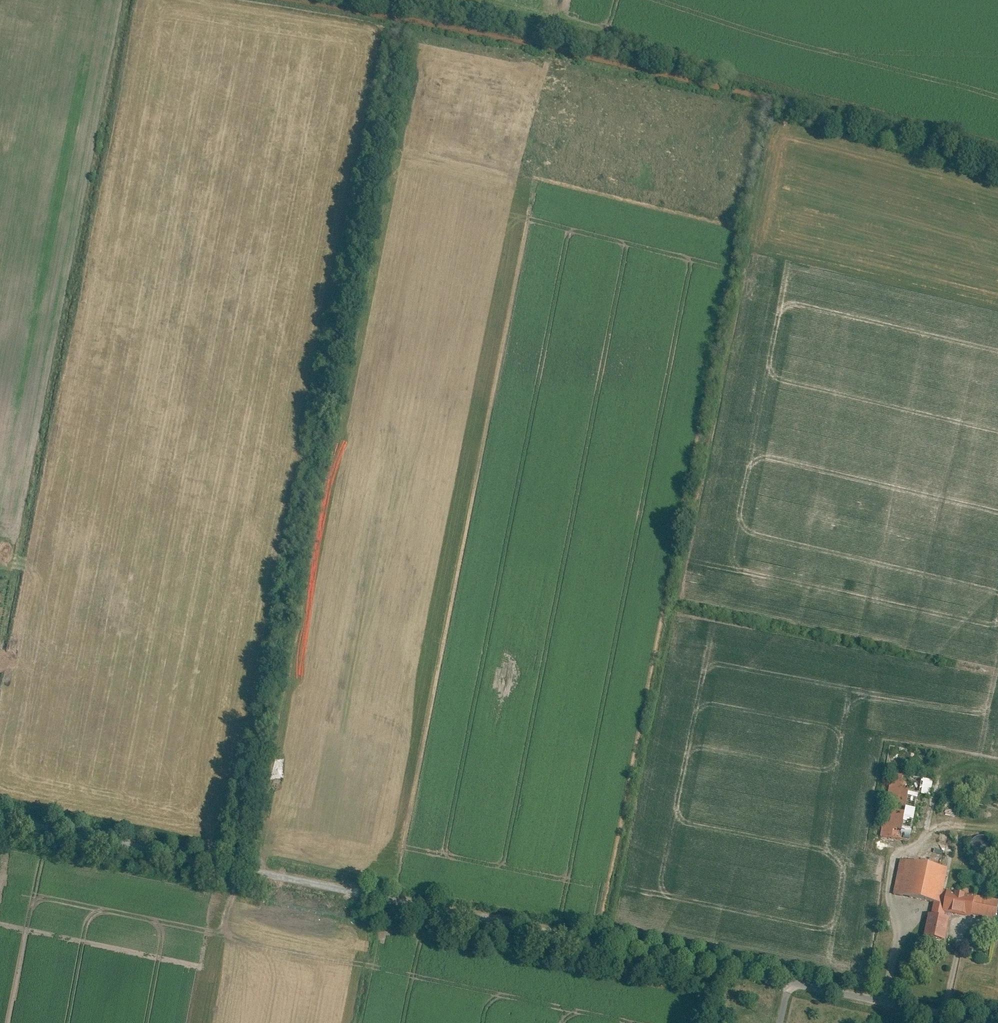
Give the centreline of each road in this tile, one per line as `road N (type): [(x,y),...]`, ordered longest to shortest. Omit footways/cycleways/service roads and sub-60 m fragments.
road 1 (unclassified): [(0,816),(997,1022)]

